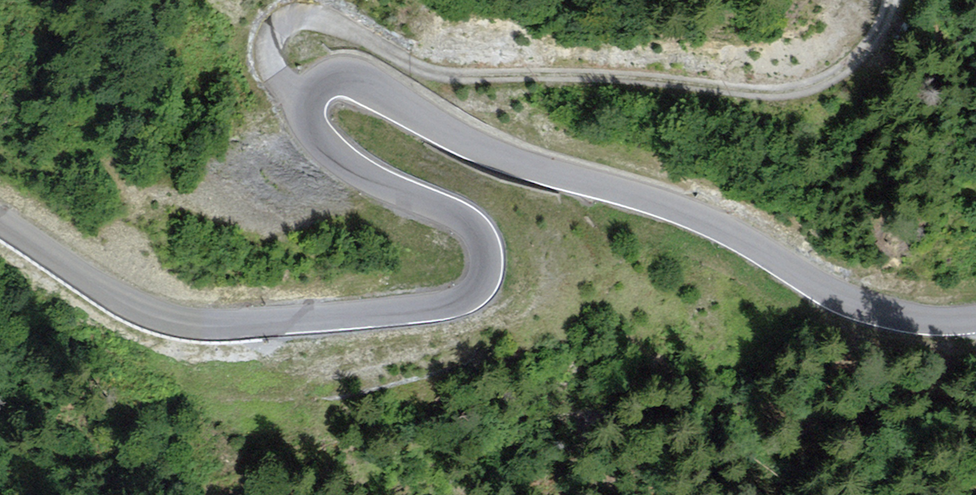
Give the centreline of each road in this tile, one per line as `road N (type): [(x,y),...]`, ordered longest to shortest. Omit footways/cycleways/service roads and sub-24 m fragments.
road 1 (residential): [(0,219),(125,302),(184,321),(222,324),(464,298),(488,276),(484,240),(443,210),(349,166),(312,130),(307,97),(341,78),(365,80),(471,145),(713,222),(843,295),(889,312),(975,318)]
road 2 (track): [(307,97),(270,58),(272,38),(301,16),(321,17),(428,70),(769,91),(836,75),(870,48),(892,0)]

